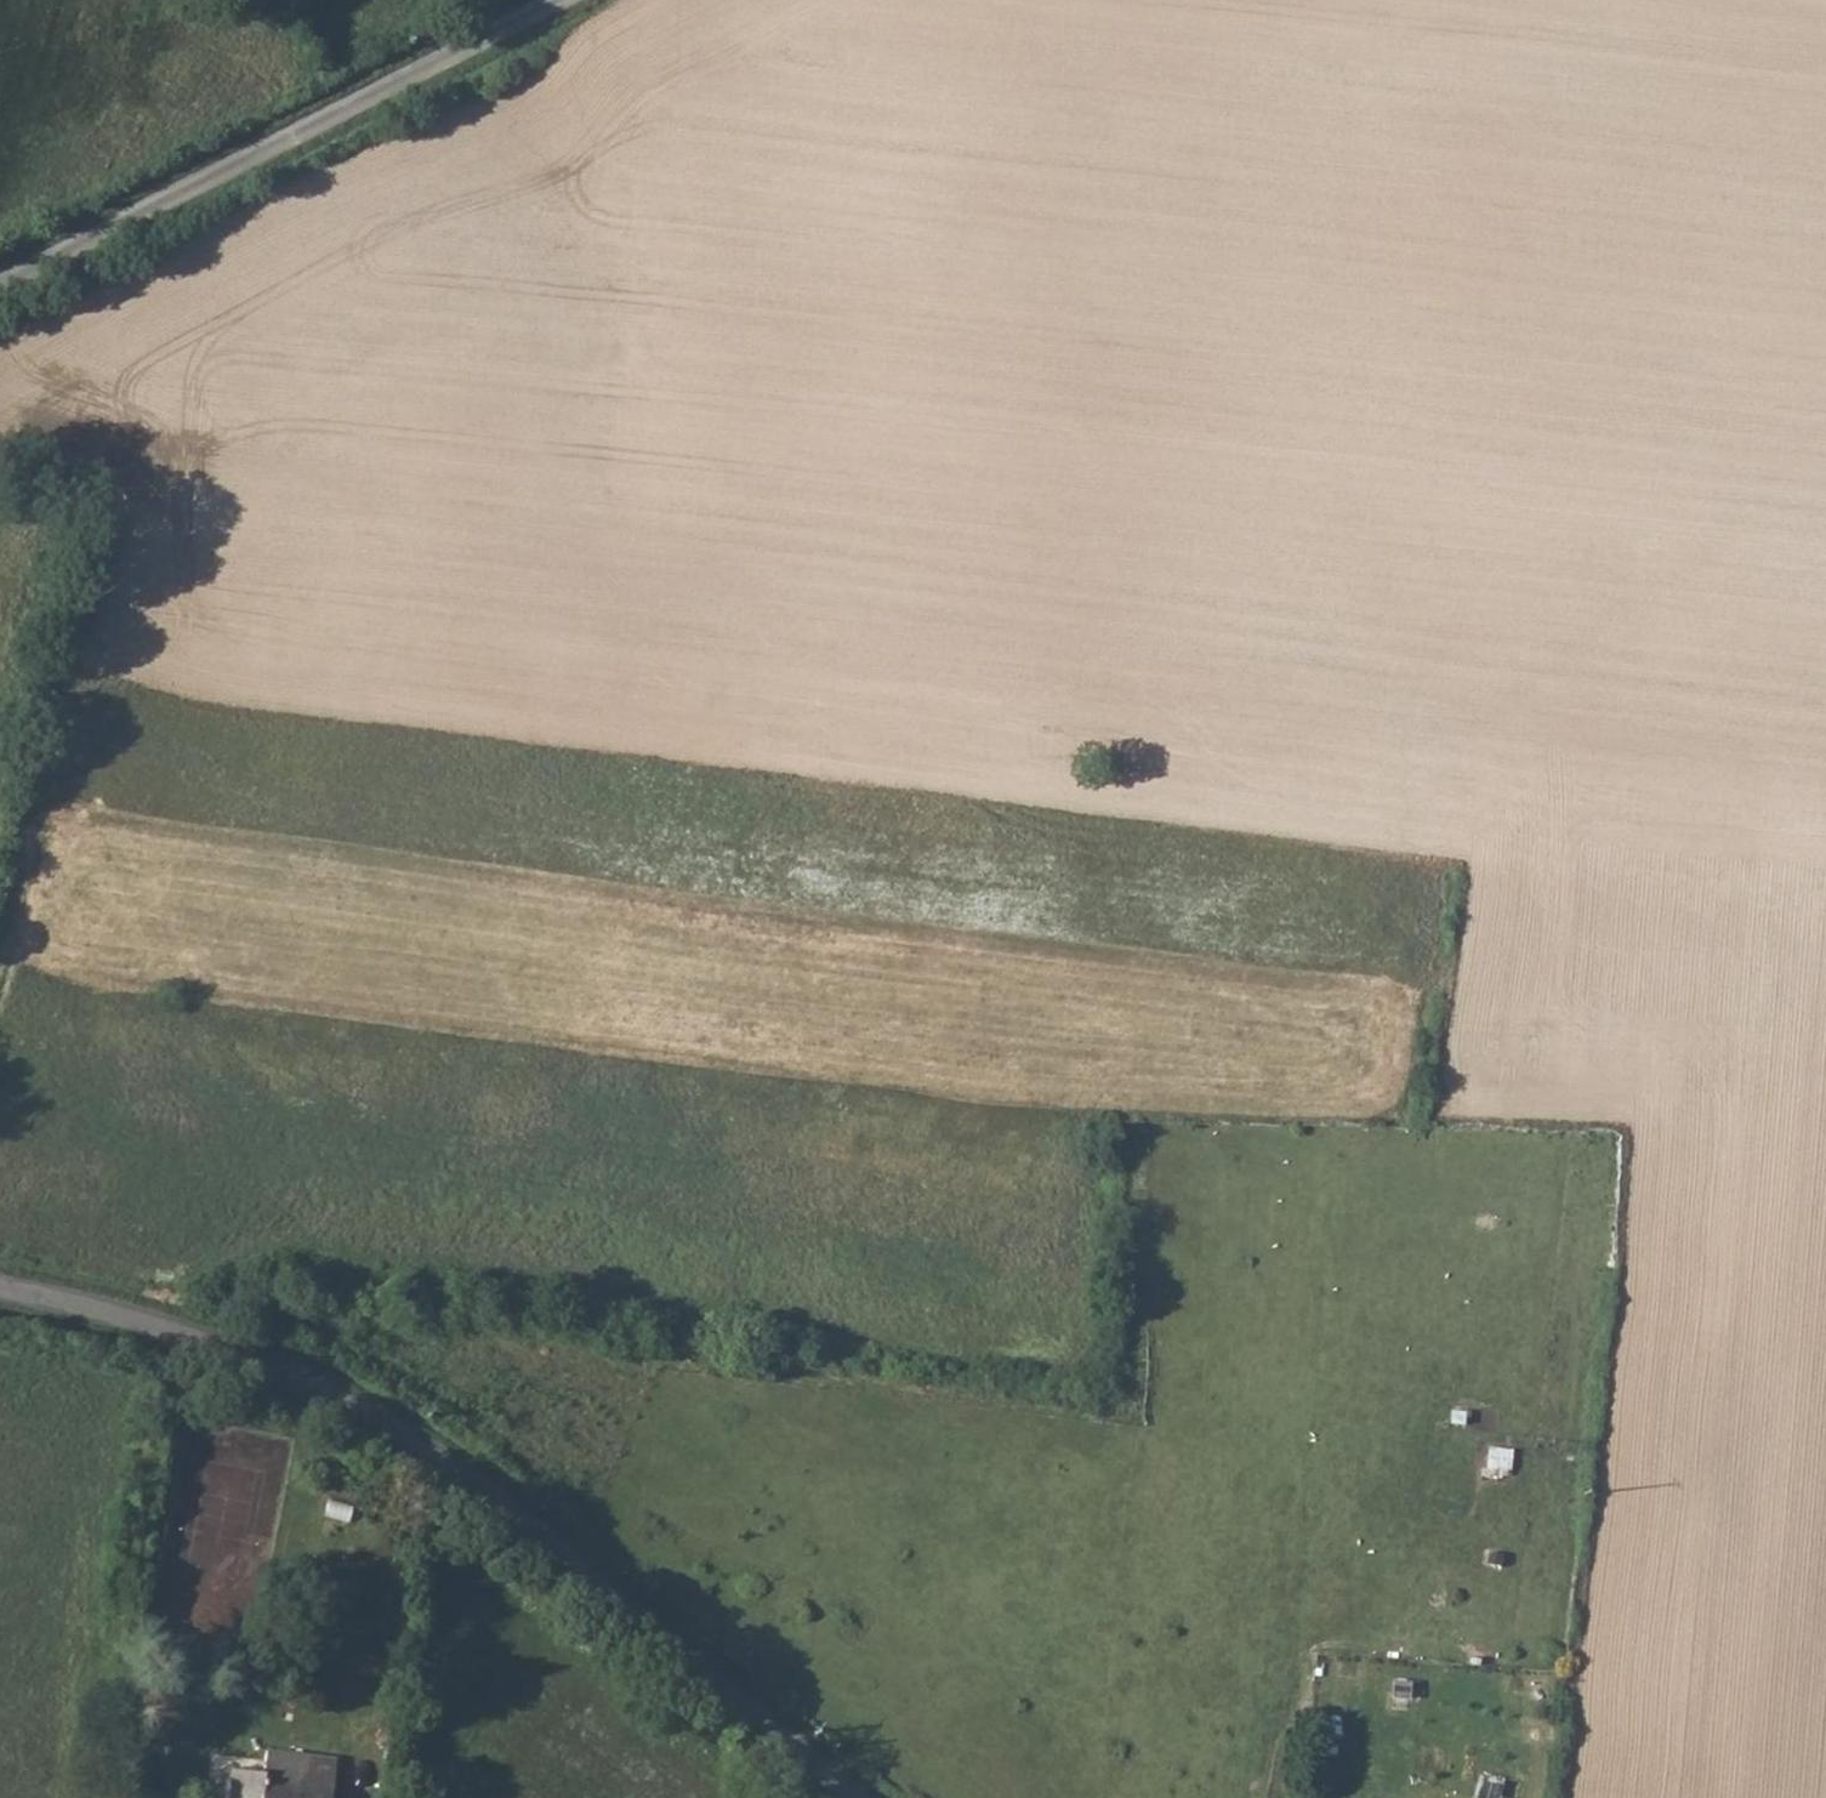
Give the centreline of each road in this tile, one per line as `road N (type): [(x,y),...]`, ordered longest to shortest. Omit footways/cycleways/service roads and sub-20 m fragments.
road 1 (unclassified): [(0,1291),(230,1354),(368,1416),(492,1490),(855,1797)]
road 2 (unclassified): [(0,287),(565,0)]
road 3 (track): [(33,820),(0,949)]

